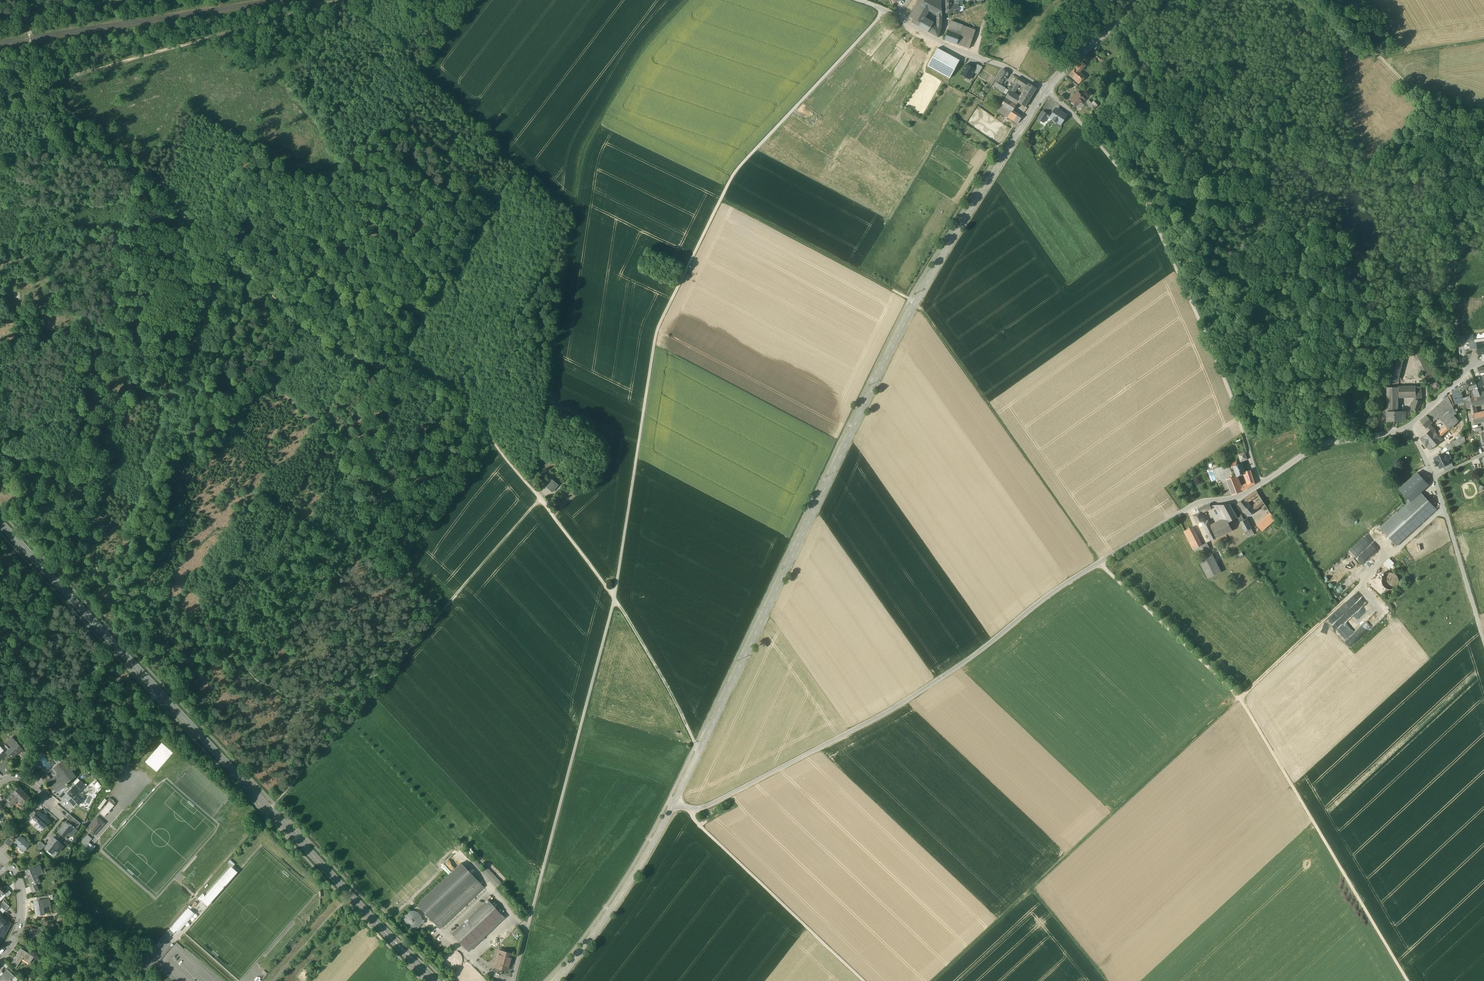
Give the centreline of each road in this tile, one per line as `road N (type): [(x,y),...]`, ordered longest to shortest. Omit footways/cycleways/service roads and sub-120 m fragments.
road 1 (tertiary): [(1046,91),(915,304),(673,804)]
road 2 (track): [(933,980),(1444,509)]
road 3 (residential): [(1258,485),(1231,500),(1193,505),(1099,562),(892,710),(713,803),(673,804)]
road 4 (track): [(614,598),(657,332),(736,171),(885,11)]
road 5 (secondary): [(433,980),(0,522)]
road 6 (track): [(721,199),(924,311),(1099,562)]
road 7 (track): [(531,488),(586,156),(646,46),(688,0)]
road 8 (track): [(1408,980),(1239,698),(1099,562)]
road 9 (unclassified): [(1258,485),(1230,391),(1147,203),(1046,91)]
road 10 (unclassified): [(1459,336),(1437,198),(1443,136),(1330,0)]
road 11 (track): [(532,913),(614,598)]
road 12 (track): [(575,216),(350,0)]
road 13 (track): [(81,478),(149,182)]
road 14 (track): [(340,727),(539,498)]
road 15 (track): [(41,85),(331,0)]
road 16 (track): [(863,980),(699,825),(692,808)]
road 17 (track): [(340,727),(318,706),(201,645),(137,598)]
road 18 (tertiary): [(673,804),(632,879),(557,980)]
road 19 (track): [(1483,642),(1436,476)]
road 20 (residential): [(1409,425),(1317,446),(1258,485)]
road 21 (track): [(700,750),(620,606)]
road 22 (tertiary): [(1137,0),(1046,91)]
road 23 (track): [(539,498),(614,598)]
road 24 (track): [(59,99),(149,182)]
road 25 (track): [(1110,980),(1034,888)]

